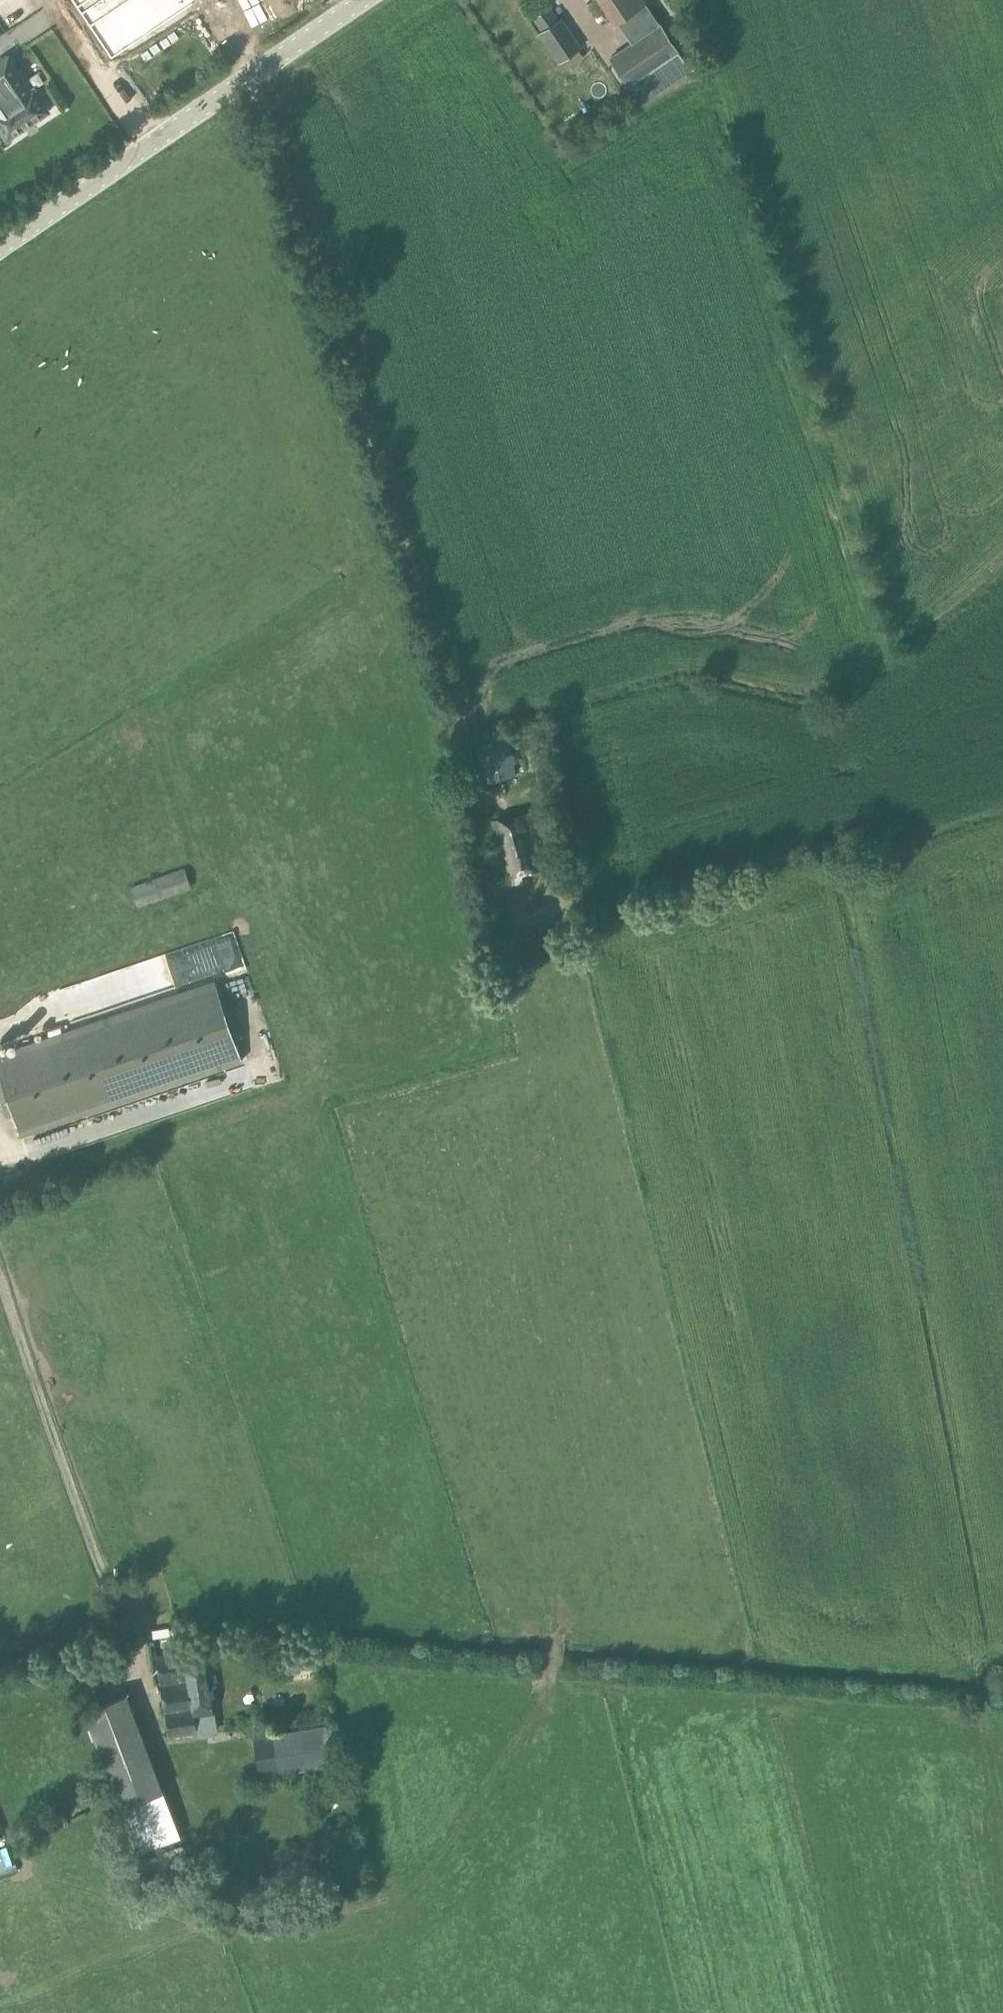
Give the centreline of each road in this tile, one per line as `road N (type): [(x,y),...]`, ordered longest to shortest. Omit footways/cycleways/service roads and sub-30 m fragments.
road 1 (tertiary): [(0,245),(362,0)]
road 2 (unclassified): [(95,1589),(0,1304)]

